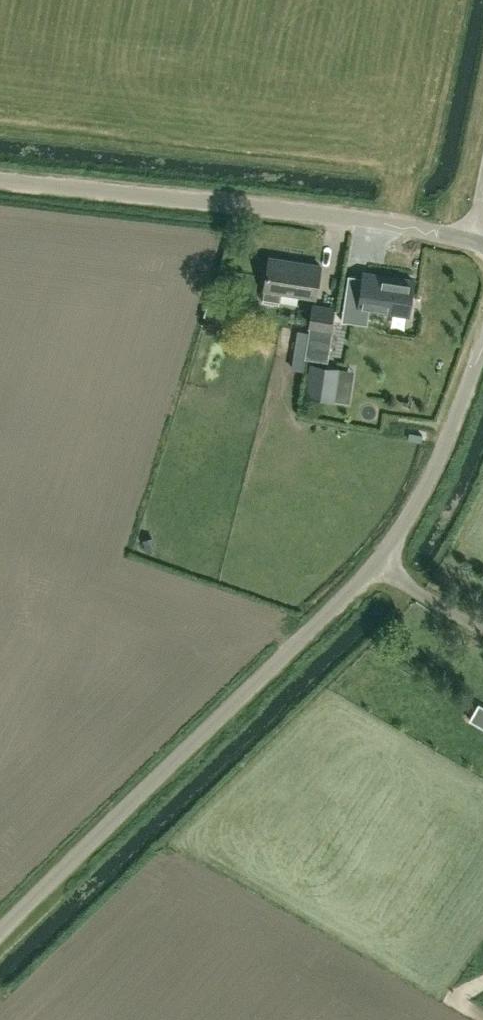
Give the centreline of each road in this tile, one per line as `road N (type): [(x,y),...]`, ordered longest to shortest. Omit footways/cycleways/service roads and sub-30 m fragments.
road 1 (unclassified): [(0,934),(381,562),(426,492),(482,353)]
road 2 (unclassified): [(474,240),(0,178)]

